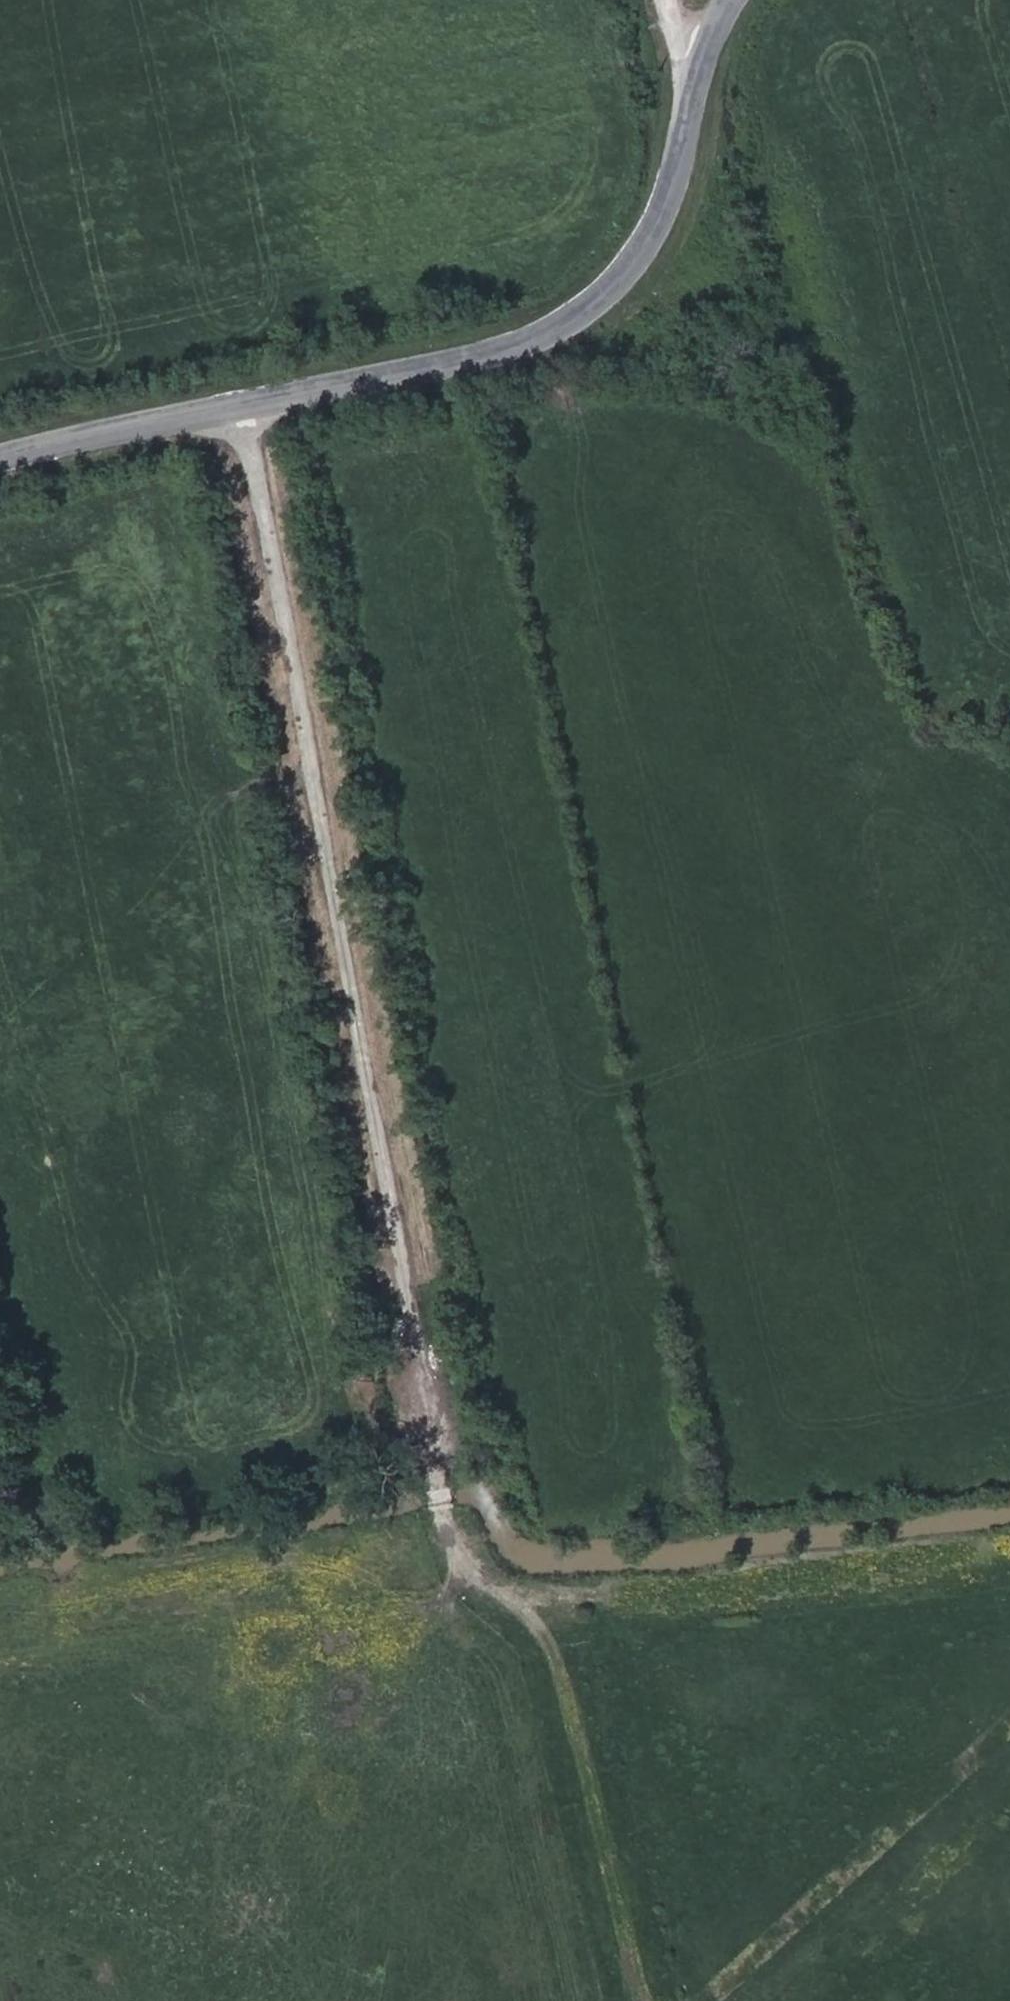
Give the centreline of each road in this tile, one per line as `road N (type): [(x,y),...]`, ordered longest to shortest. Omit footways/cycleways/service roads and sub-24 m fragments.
road 1 (track): [(238,409),(272,543),(380,1157),(441,1447)]
road 2 (tertiary): [(0,458),(499,352),(592,311),(661,229),(702,81),(735,0)]

